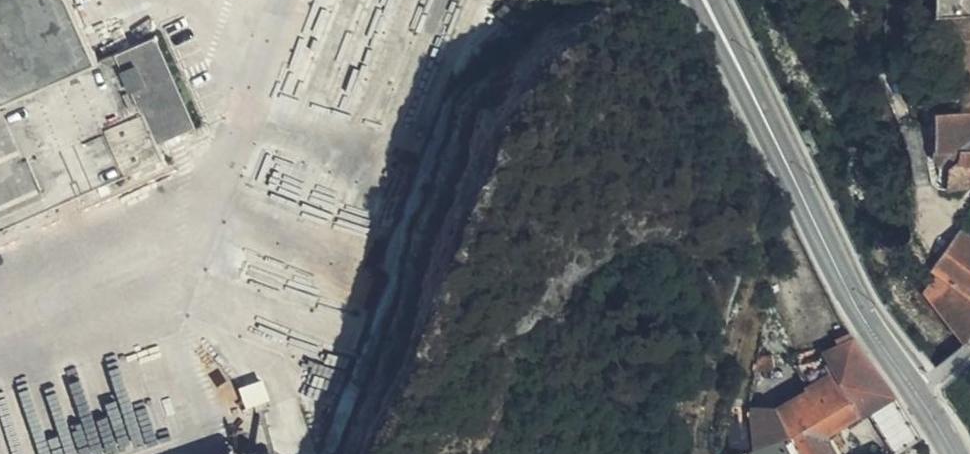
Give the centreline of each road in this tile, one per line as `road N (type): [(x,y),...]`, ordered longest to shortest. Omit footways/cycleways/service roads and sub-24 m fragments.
road 1 (tertiary): [(703,0),(847,288),(914,393)]

